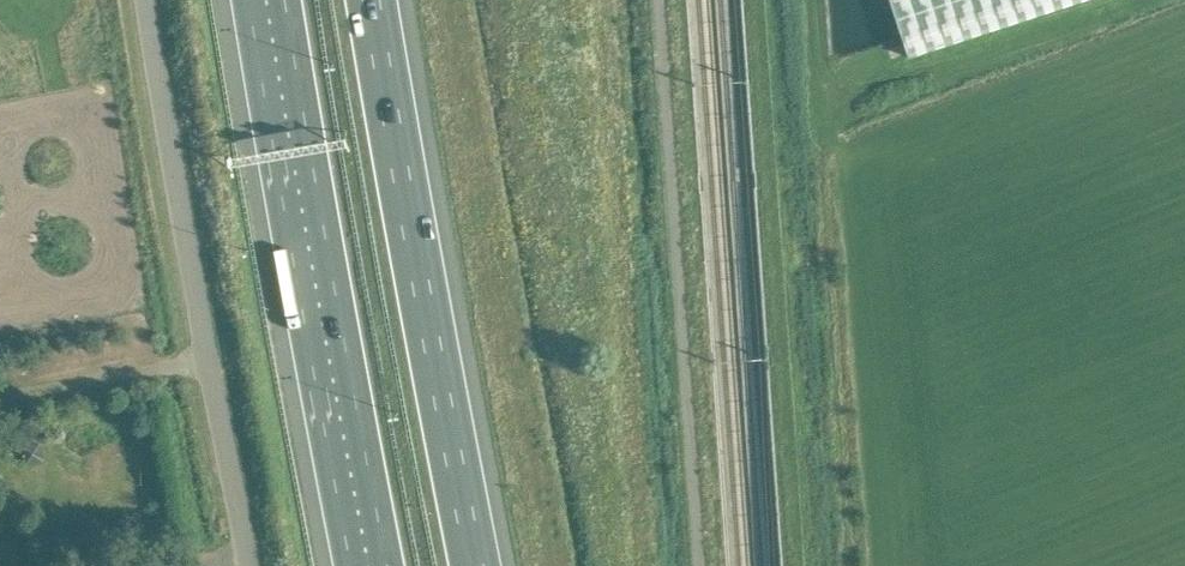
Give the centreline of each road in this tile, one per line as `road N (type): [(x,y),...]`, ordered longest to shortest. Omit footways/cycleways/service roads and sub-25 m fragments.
road 1 (unclassified): [(250,565),(141,0)]
road 2 (motorway): [(272,0),(377,565)]
road 3 (motorway): [(473,565),(369,0)]

